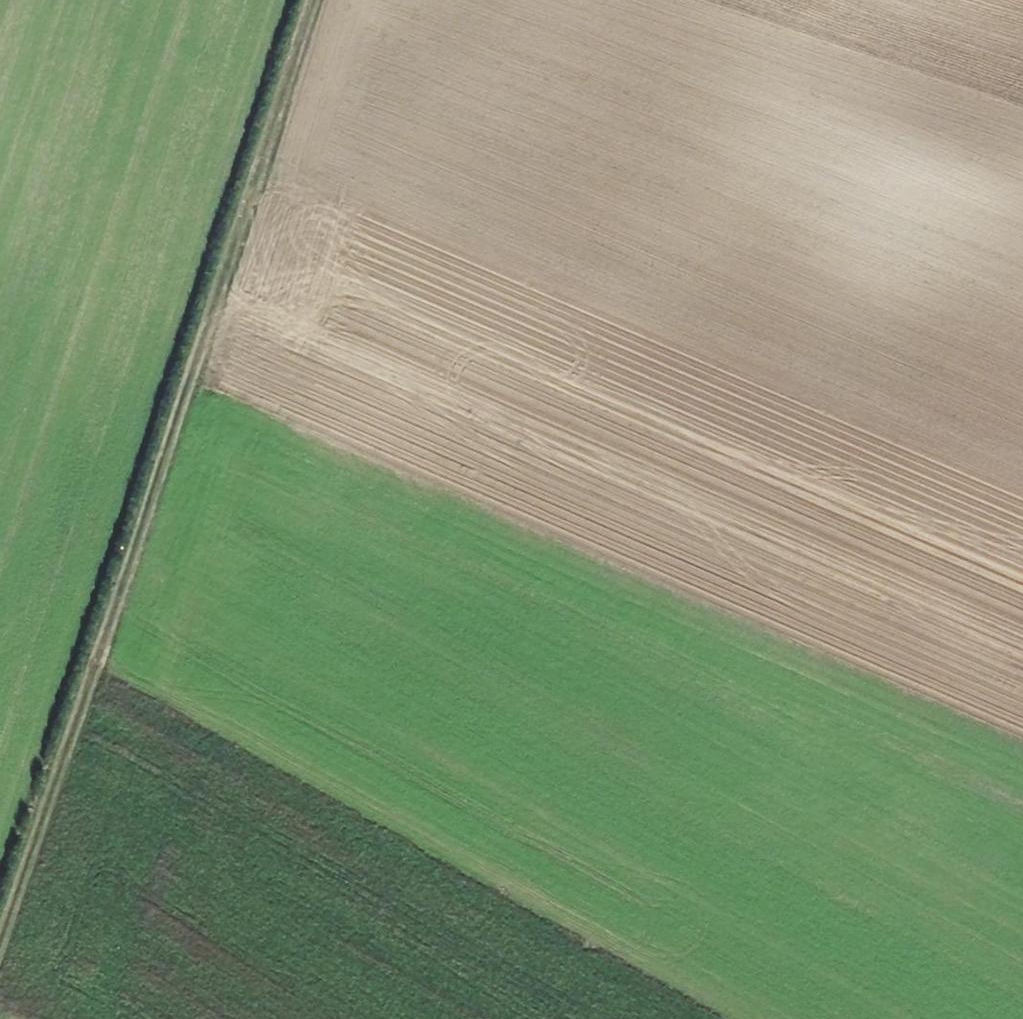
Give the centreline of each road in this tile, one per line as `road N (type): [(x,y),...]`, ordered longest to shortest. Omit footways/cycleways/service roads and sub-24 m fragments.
road 1 (track): [(308,0),(0,940)]

